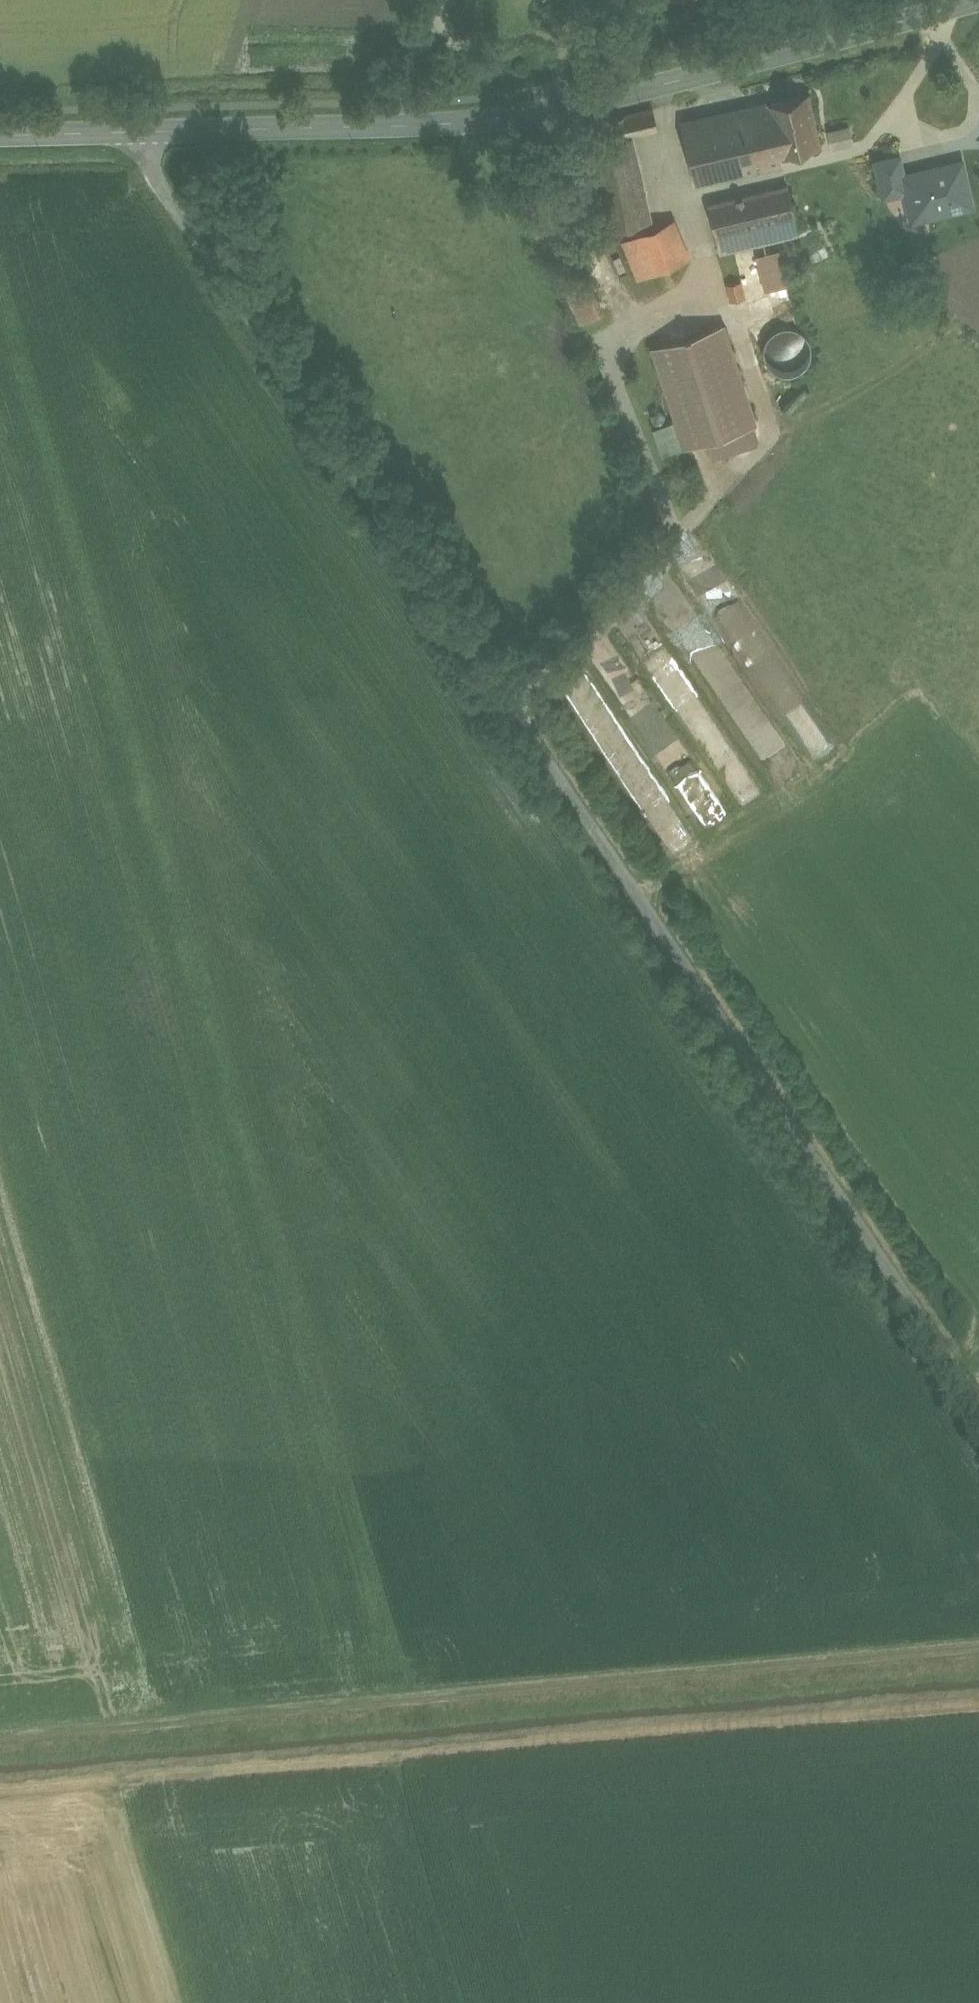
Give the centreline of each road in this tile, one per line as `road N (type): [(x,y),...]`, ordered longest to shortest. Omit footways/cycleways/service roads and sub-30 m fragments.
road 1 (unclassified): [(135,135),(978,1400)]
road 2 (track): [(978,1654),(0,1744)]
road 3 (tertiary): [(135,135),(437,125),(565,109),(978,3)]
road 4 (tertiary): [(0,136),(135,135)]

